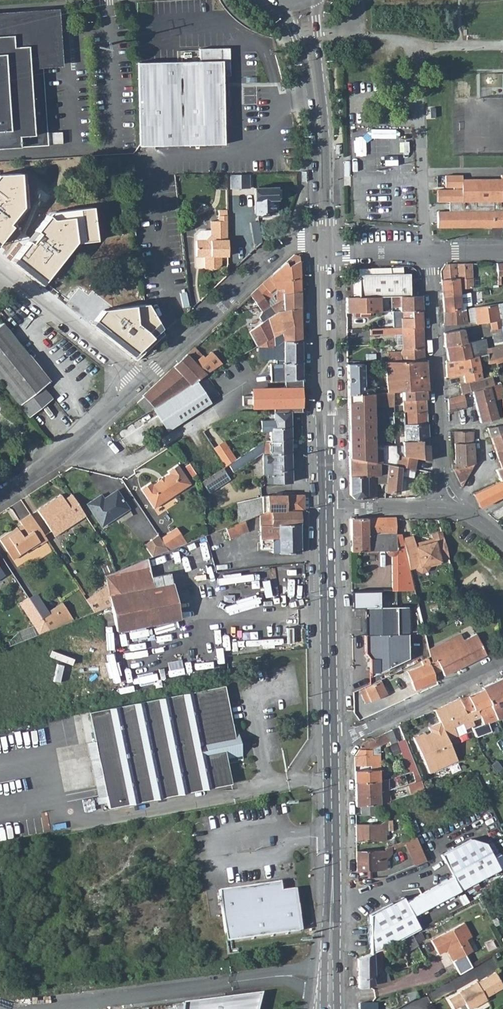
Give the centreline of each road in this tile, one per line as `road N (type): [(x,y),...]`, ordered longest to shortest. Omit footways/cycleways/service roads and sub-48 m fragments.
road 1 (secondary): [(332,737),(330,1008)]
road 2 (secondary): [(322,248),(324,511)]
road 3 (secondary): [(297,2),(312,76),(322,248)]
road 4 (residential): [(140,383),(285,247),(322,248)]
road 5 (secondary): [(324,511),(332,737)]
road 6 (residential): [(332,737),(502,662)]
road 7 (residential): [(0,498),(61,458),(140,383)]
road 8 (residential): [(0,267),(140,383)]
road 9 (residential): [(428,253),(440,422)]
road 10 (residential): [(324,511),(452,504)]

